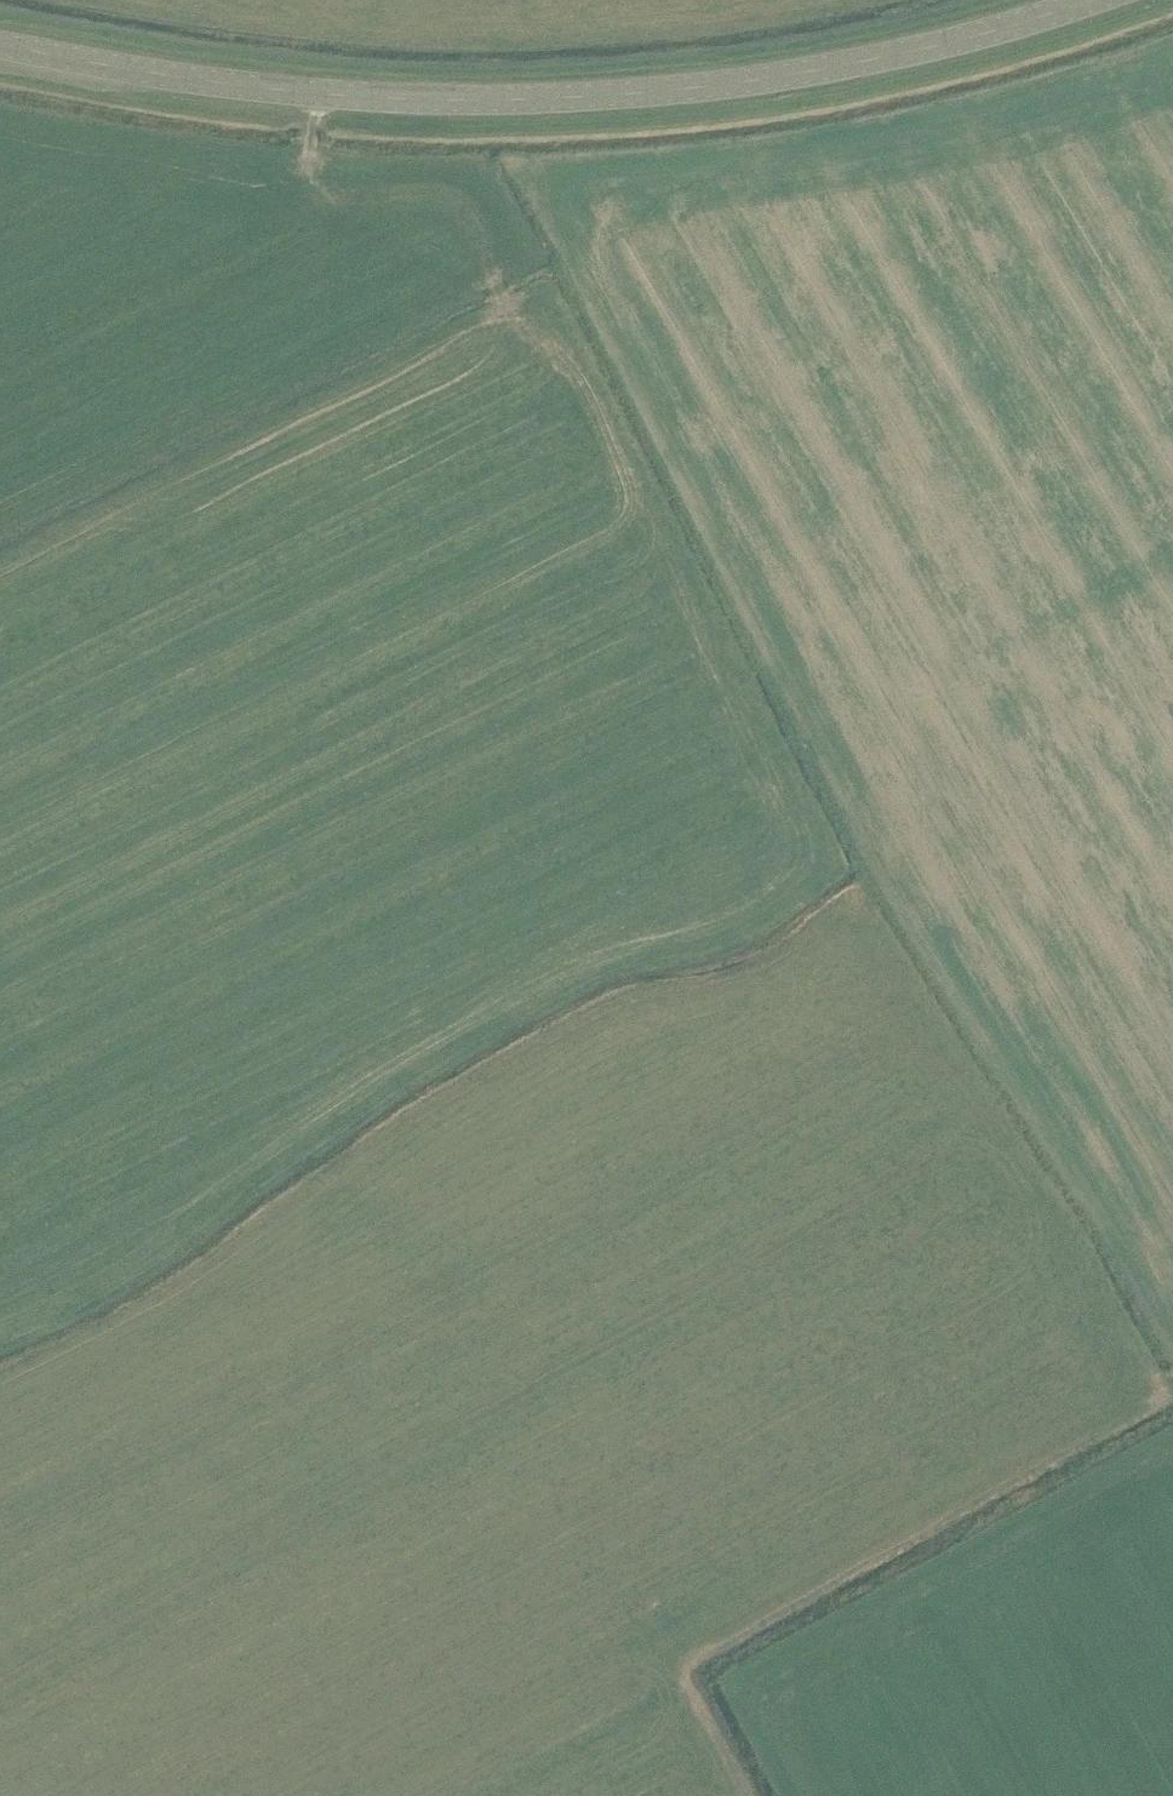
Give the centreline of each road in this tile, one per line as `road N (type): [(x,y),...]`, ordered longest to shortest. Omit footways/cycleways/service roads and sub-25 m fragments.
road 1 (secondary): [(0,43),(225,82),(482,101),(776,77),(1091,0)]

